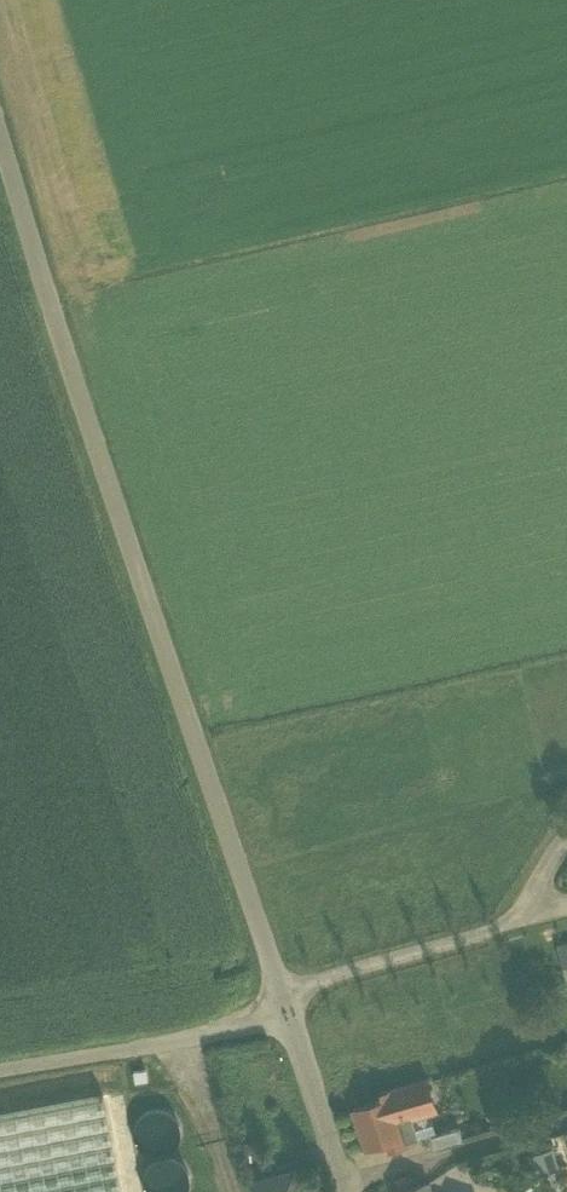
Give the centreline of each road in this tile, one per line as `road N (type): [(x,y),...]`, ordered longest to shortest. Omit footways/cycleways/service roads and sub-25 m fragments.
road 1 (unclassified): [(0,125),(61,336),(289,1018)]
road 2 (unclassified): [(289,1018),(0,1067)]
road 3 (unclassified): [(289,1018),(342,1191)]

